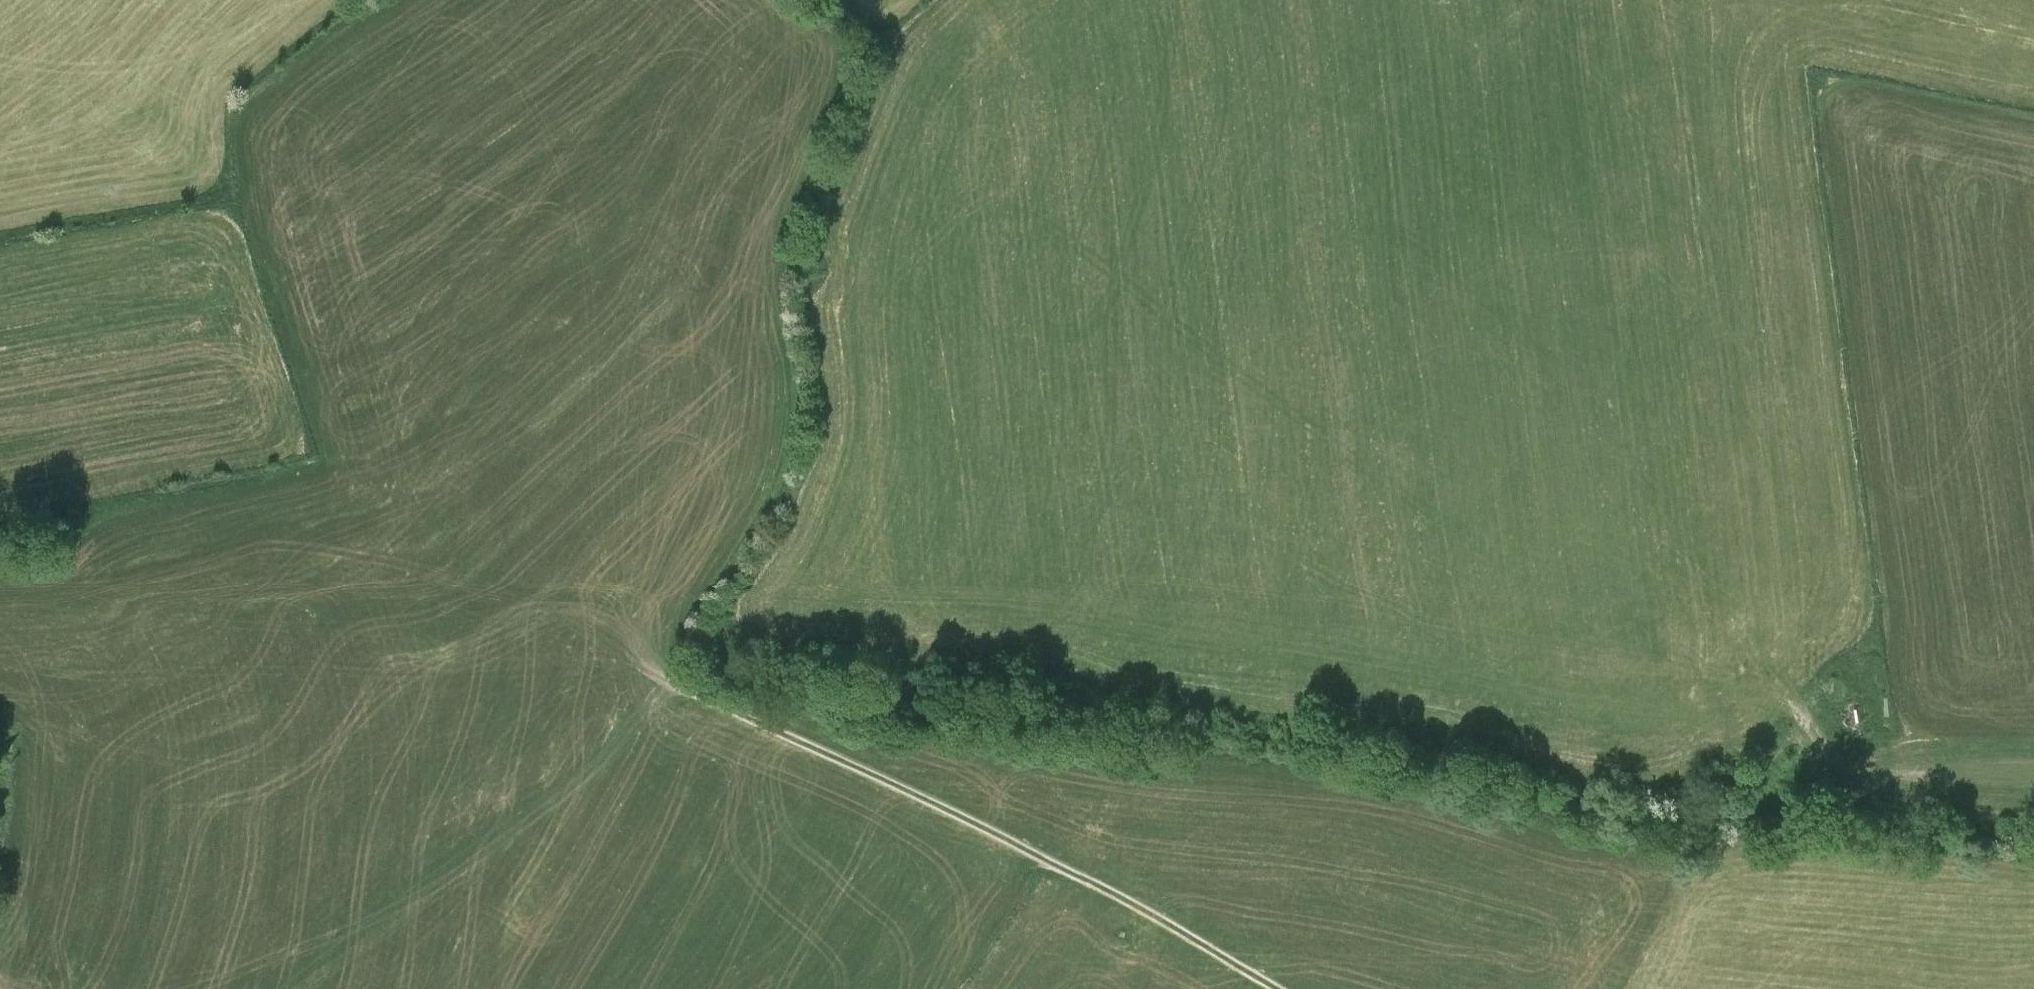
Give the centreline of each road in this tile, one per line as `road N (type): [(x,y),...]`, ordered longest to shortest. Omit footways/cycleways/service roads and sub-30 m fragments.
road 1 (track): [(672,680),(1126,899),(1282,988)]
road 2 (track): [(1782,742),(1758,781),(1763,813),(1872,831),(2033,842)]

